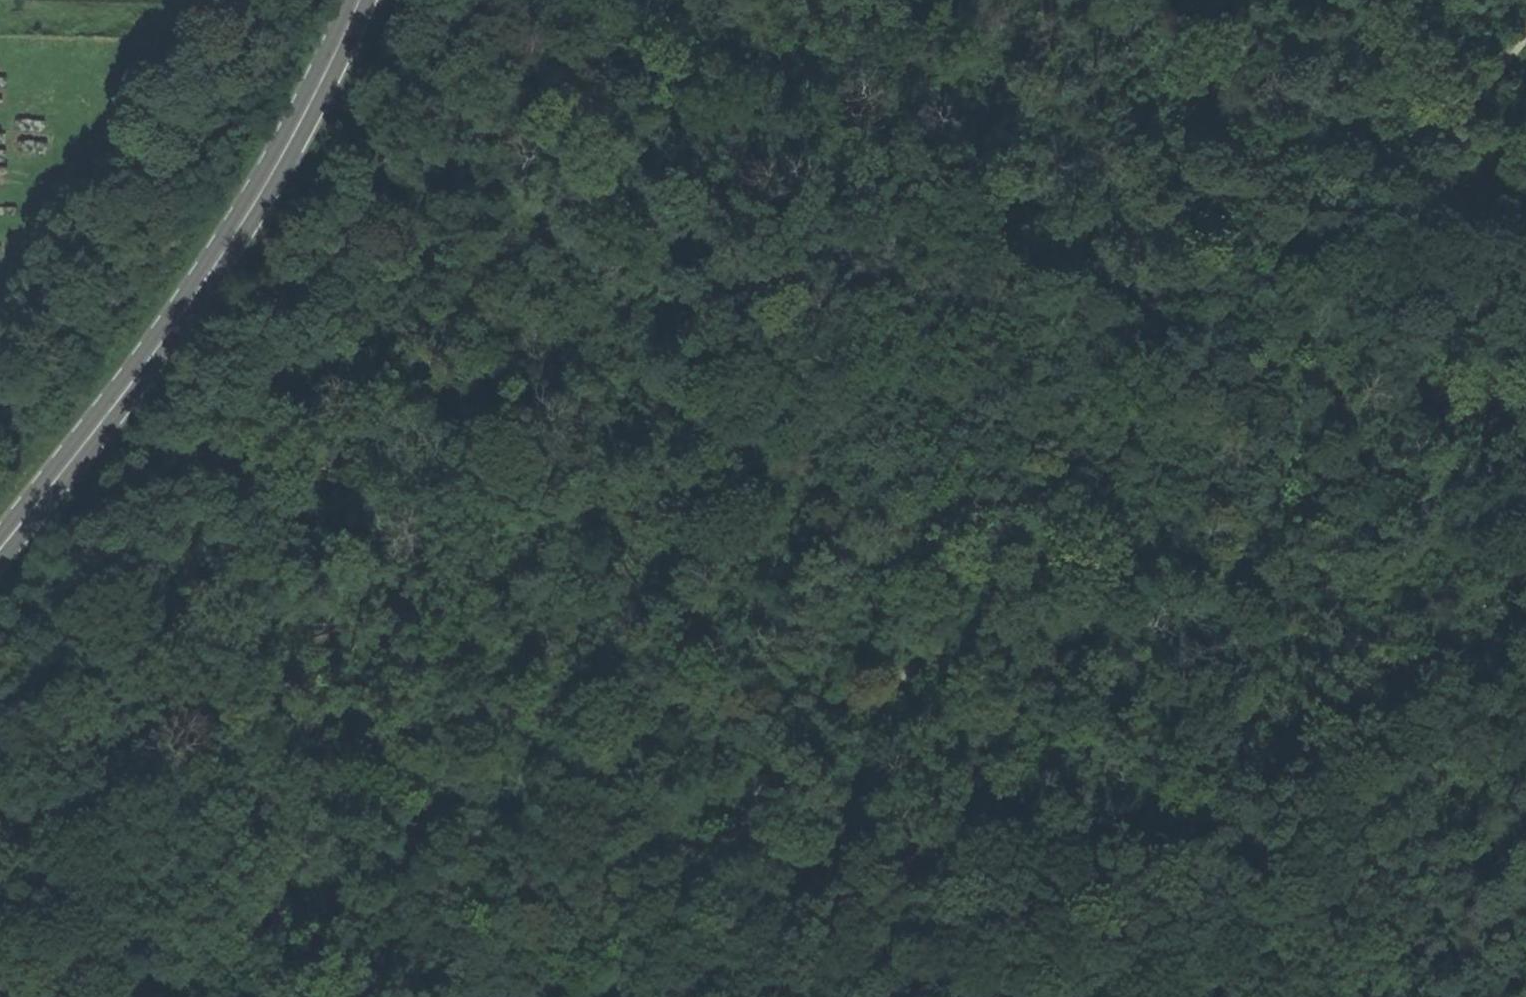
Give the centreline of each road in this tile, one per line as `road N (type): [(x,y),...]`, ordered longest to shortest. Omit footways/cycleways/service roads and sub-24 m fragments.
road 1 (track): [(1525,37),(1461,113),(1305,214),(1121,429),(1025,572),(911,678),(831,704),(761,787),(732,862),(644,996)]
road 2 (track): [(1417,136),(558,7)]
road 3 (primary): [(360,0),(334,72),(212,285),(0,554)]

